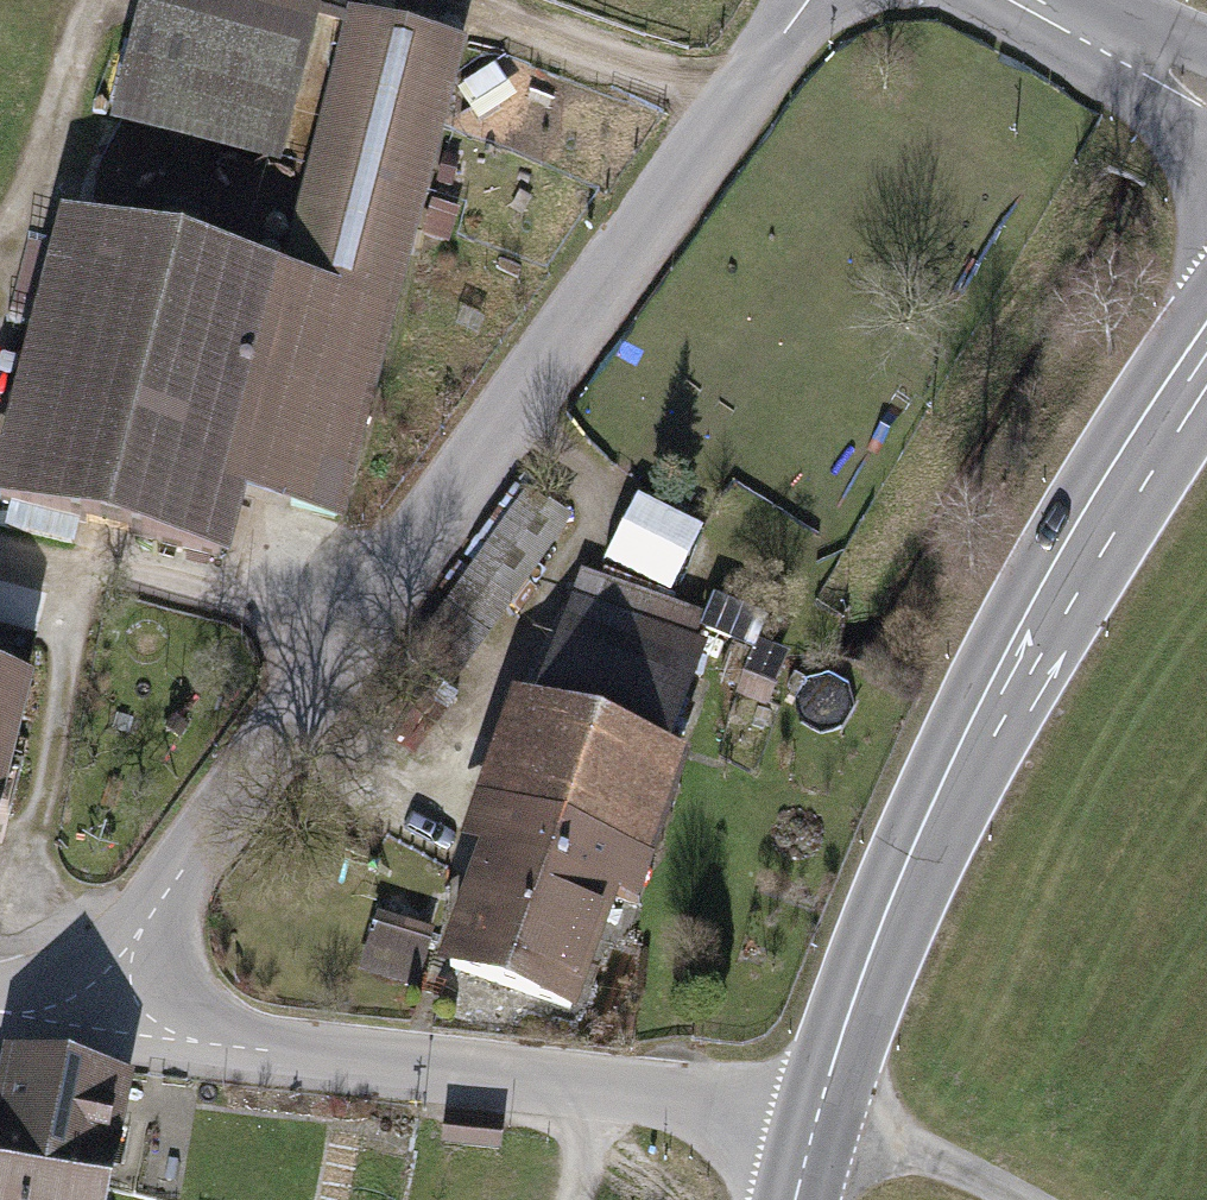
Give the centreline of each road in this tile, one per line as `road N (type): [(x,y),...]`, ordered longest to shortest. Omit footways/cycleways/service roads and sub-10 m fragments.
road 1 (residential): [(105,1005),(143,927),(337,629),(811,0)]
road 2 (secondary): [(1206,354),(1131,464),(974,737),(812,1119)]
road 3 (residential): [(105,1005),(213,1044),(812,1119)]
road 4 (track): [(78,577),(28,891),(105,1005)]
road 5 (track): [(0,560),(337,629)]
road 6 (track): [(725,116),(419,0)]
road 7 (track): [(99,0),(0,295)]
road 8 (track): [(812,1119),(1016,1199)]
road 9 (tertiary): [(1206,95),(1035,0)]

